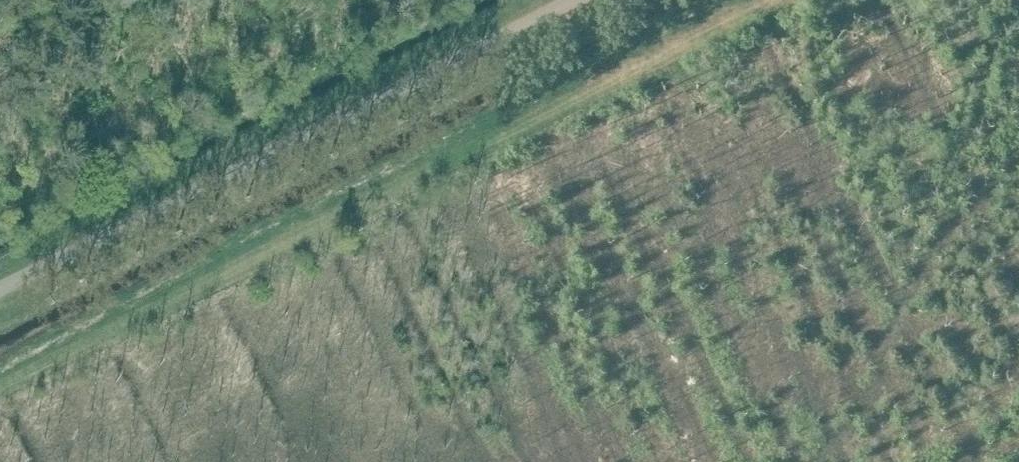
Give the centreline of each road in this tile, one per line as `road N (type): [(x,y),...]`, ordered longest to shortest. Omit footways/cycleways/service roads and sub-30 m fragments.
road 1 (unclassified): [(0,290),(577,0)]

